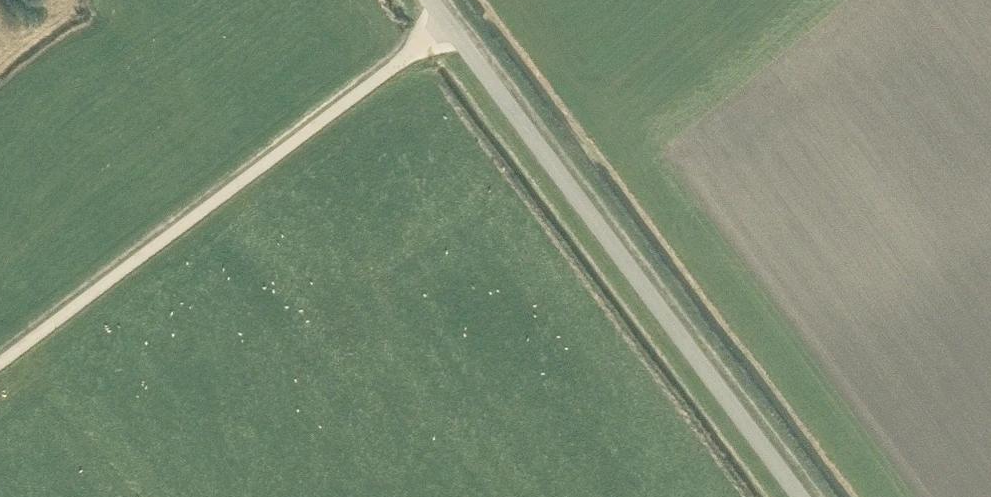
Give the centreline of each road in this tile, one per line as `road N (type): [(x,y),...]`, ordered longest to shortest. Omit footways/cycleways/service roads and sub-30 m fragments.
road 1 (tertiary): [(803,496),(432,0)]

